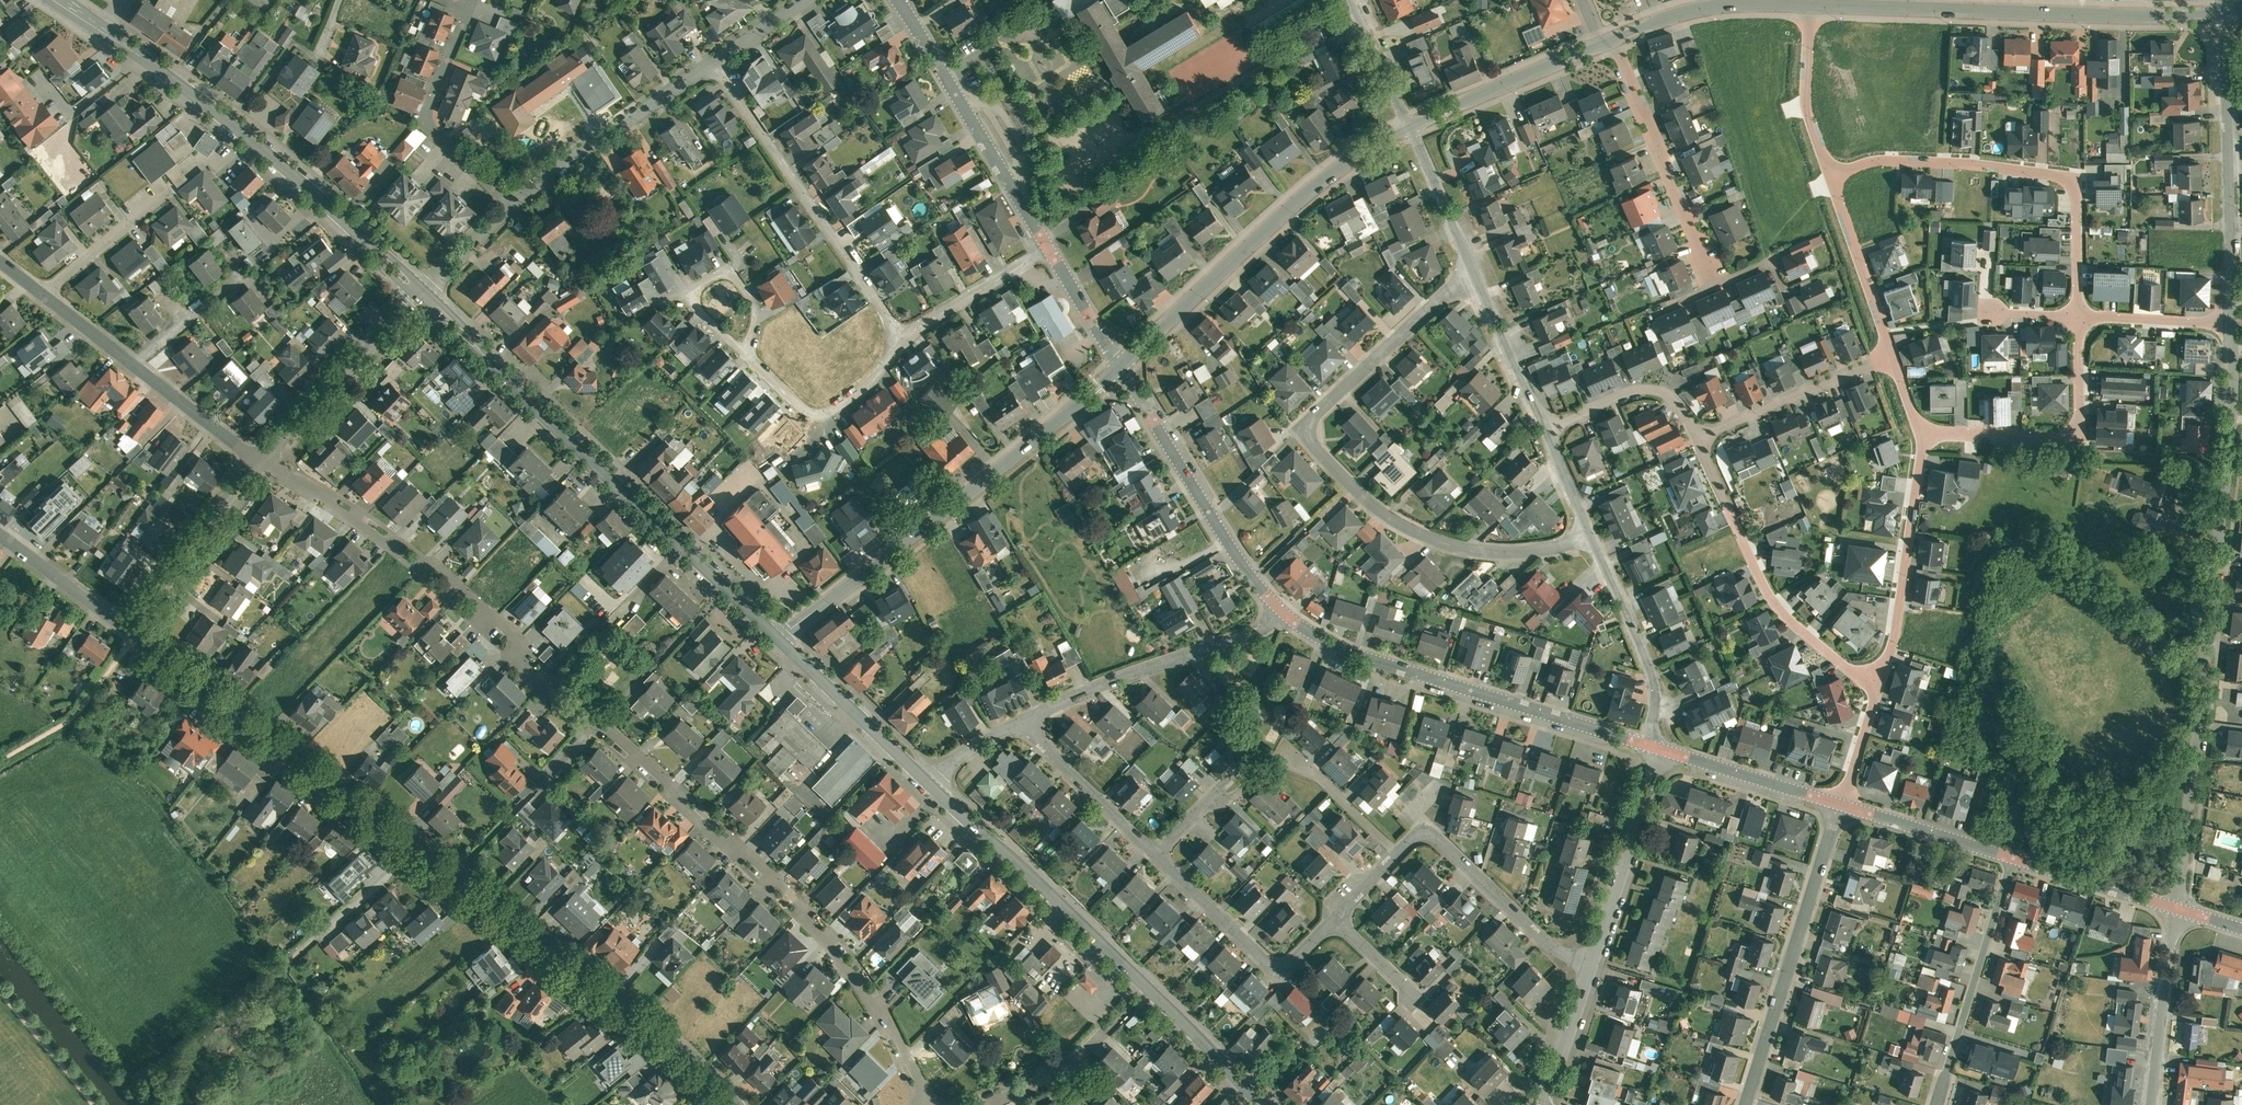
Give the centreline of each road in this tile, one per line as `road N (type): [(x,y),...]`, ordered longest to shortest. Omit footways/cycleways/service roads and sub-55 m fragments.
road 1 (residential): [(260,461),(334,501),(489,622),(818,924),(881,1010),(928,1104)]
road 2 (residential): [(123,634),(682,1047),(738,1104)]
road 3 (residential): [(2179,908),(2235,422),(2233,326)]
road 4 (residential): [(1585,532),(1547,550),(1448,544),(1381,513),(1310,440),(1313,417),(1472,271)]
road 5 (secondary): [(420,293),(779,638)]
road 6 (secondary): [(929,781),(1267,1104)]
road 7 (secondary): [(62,0),(226,116),(420,293)]
road 8 (tertiary): [(1121,364),(1028,446),(779,638)]
road 9 (tertiary): [(2222,13),(1808,4)]
road 10 (residential): [(1281,612),(1387,664),(1648,744)]
road 11 (residential): [(2080,317),(2079,212),(2070,174),(1893,156),(1828,174)]
road 12 (tertiary): [(1408,125),(1305,193),(1121,364)]
road 13 (residential): [(898,337),(711,63)]
road 14 (residential): [(1841,803),(1743,1104)]
road 15 (residential): [(2233,326),(2222,13)]
road 16 (residential): [(1877,680),(1847,665),(1769,590),(1697,437)]
road 17 (residential): [(1121,364),(1205,507),(1281,612)]
road 18 (residential): [(899,0),(1048,250)]
road 19 (residential): [(1281,612),(1238,640),(1137,670),(1021,723)]
road 20 (residential): [(1920,435),(2074,433),(2084,414),(2080,317)]
road 21 (residential): [(1936,1104),(2012,857)]
road 22 (residential): [(1920,435),(1891,634),(1877,680)]
road 23 (residential): [(510,206),(429,126),(429,106),(471,0)]
road 24 (residential): [(711,63),(510,206)]
road 25 (residential): [(1155,853),(1270,964),(1293,962),(1338,918)]
road 26 (residential): [(1707,265),(1611,39)]
road 27 (residential): [(1398,853),(1432,836),(1553,947),(1590,959)]
road 28 (residential): [(260,461),(420,293)]
road 29 (residential): [(1585,532),(1653,677),(1658,703),(1648,744)]
road 30 (residential): [(1659,747),(1590,959)]
road 31 (residential): [(123,634),(260,461)]
road 32 (residential): [(898,337),(874,379),(818,415),(804,412),(747,353)]
road 33 (tertiary): [(1602,43),(1408,125)]
road 34 (residential): [(1889,357),(1697,437)]
road 35 (secondary): [(779,638),(929,781)]
road 36 (tertiary): [(1808,4),(1706,7),(1611,39)]
road 37 (residential): [(2153,1104),(2179,908)]
road 38 (residential): [(1828,174),(1889,357)]
road 39 (residential): [(1659,747),(1838,803)]
road 40 (residential): [(1021,723),(1155,853)]
road 41 (residential): [(1697,437),(1671,397),(1641,391),(1541,431)]
road 42 (residential): [(267,299),(248,272),(134,364)]
road 43 (residential): [(1841,803),(2012,857)]
road 44 (residential): [(747,353),(690,304),(690,291),(716,275),(735,279),(756,311)]
road 45 (residential): [(2012,857),(2179,908)]
road 46 (residential): [(1472,271),(1541,431)]
road 47 (residential): [(1808,4),(1803,92),(1828,174)]
road 48 (residential): [(1048,250),(898,337)]
road 49 (residential): [(1398,853),(1296,756),(1273,755)]
road 50 (residential): [(1408,125),(1472,271)]
road 51 (residential): [(0,533),(123,634)]
road 52 (residential): [(134,364),(260,461)]
road 53 (residential): [(163,193),(44,293)]
road 54 (residential): [(1590,959),(1539,1104)]
road 55 (residential): [(2233,326),(2080,317)]
road 56 (residential): [(975,1104),(1057,1075),(1103,1030)]
road 57 (residential): [(1349,0),(1408,125)]
road 58 (residential): [(1048,250),(1121,364)]
road 59 (residential): [(1877,680),(1838,803)]
road 60 (residential): [(420,293),(510,206)]

